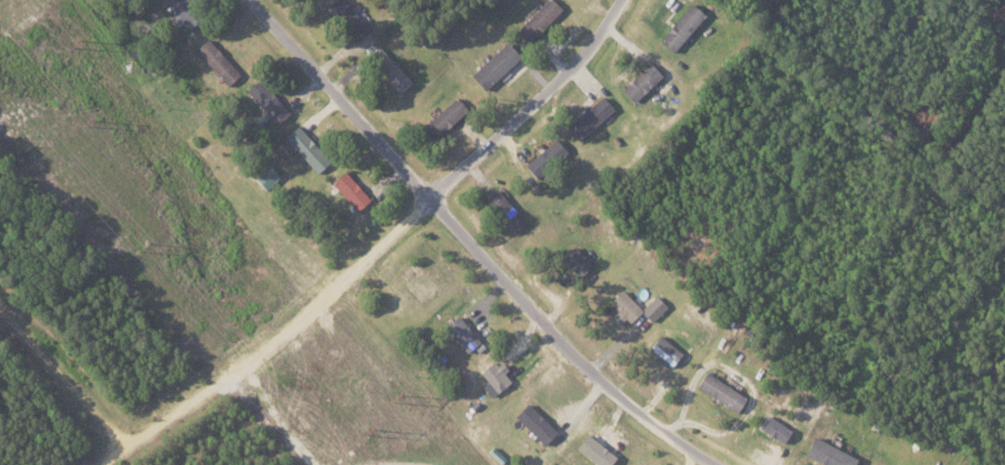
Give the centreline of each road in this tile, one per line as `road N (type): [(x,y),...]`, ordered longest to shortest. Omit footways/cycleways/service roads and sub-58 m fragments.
road 1 (track): [(96,464),(292,330),(433,196)]
road 2 (residential): [(433,196),(594,374),(724,464)]
road 3 (residential): [(624,0),(577,63),(433,196)]
road 4 (residential): [(433,196),(253,0)]
road 5 (track): [(126,443),(0,307)]

